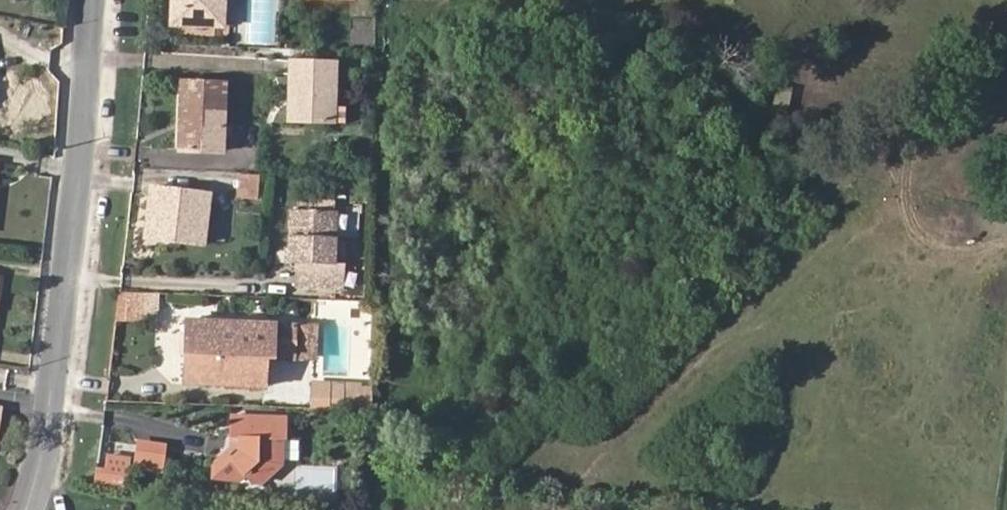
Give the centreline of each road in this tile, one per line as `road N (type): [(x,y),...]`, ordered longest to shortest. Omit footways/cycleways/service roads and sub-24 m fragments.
road 1 (residential): [(105,0),(94,152),(29,509)]

